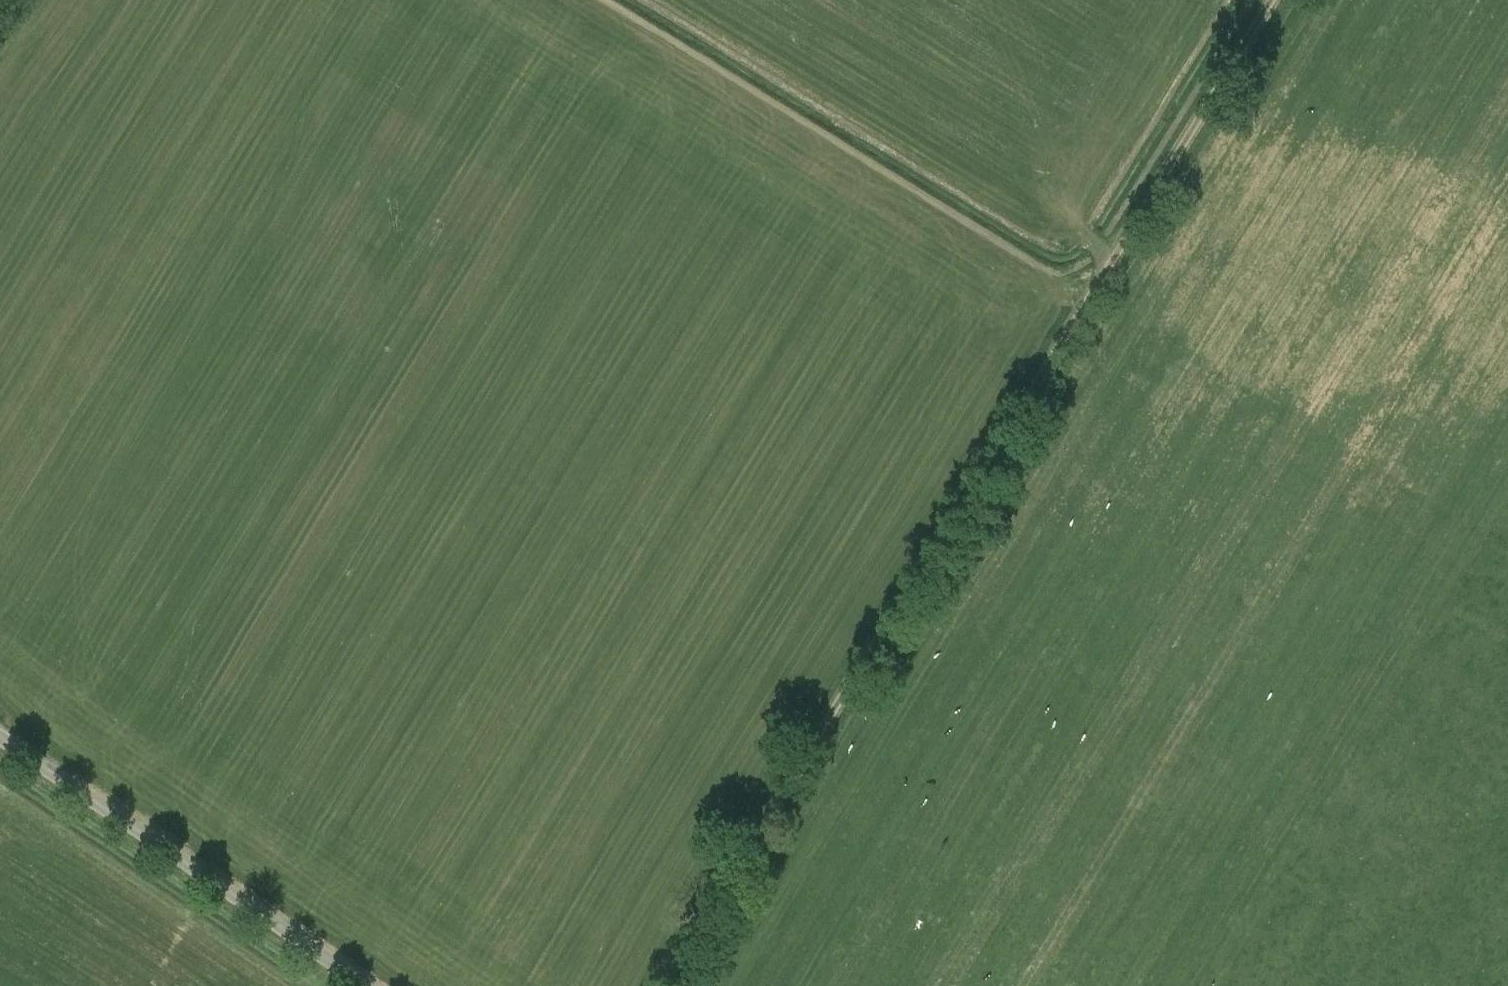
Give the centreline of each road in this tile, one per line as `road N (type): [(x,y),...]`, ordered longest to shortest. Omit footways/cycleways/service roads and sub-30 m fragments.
road 1 (track): [(1270,0),(662,985)]
road 2 (unclassified): [(371,985),(0,735)]

